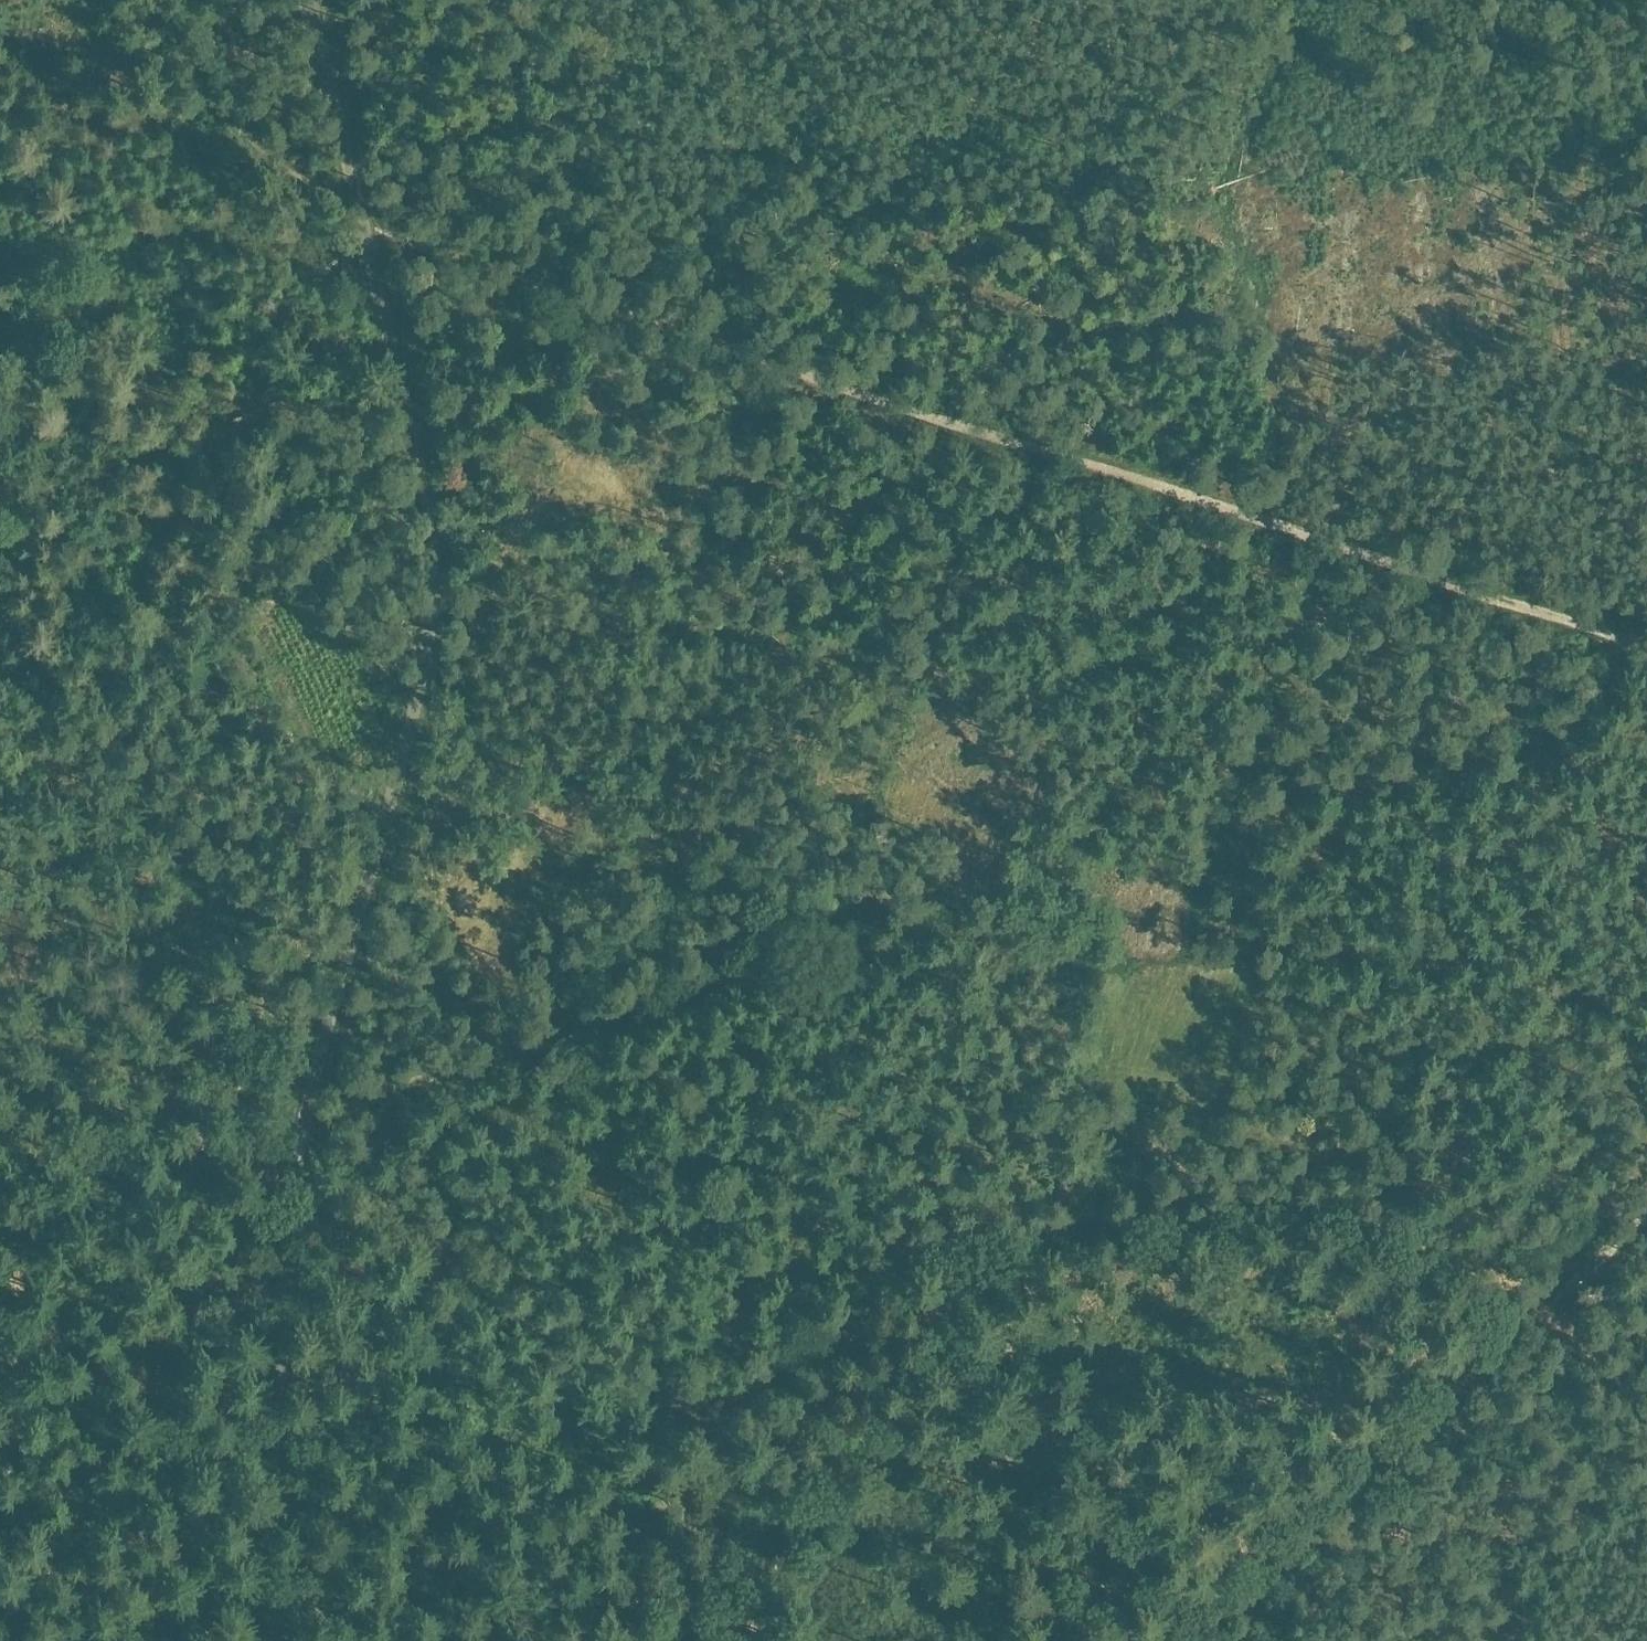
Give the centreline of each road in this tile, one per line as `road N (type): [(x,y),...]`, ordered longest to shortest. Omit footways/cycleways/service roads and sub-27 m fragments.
road 1 (unclassified): [(231,1640),(261,1506),(307,1054),(350,958),(426,627),(421,480),(310,0)]
road 2 (track): [(297,1141),(367,1198),(436,1282),(552,1374),(615,1405),(683,1416),(774,1398),(850,1340),(960,1276),(1007,1258),(1090,1247),(1209,1232),(1422,1229),(1544,1298)]
road 3 (track): [(1544,1298),(1161,1640)]
road 4 (track): [(1544,1298),(1646,1410)]
road 5 (track): [(1646,1197),(1544,1298)]

